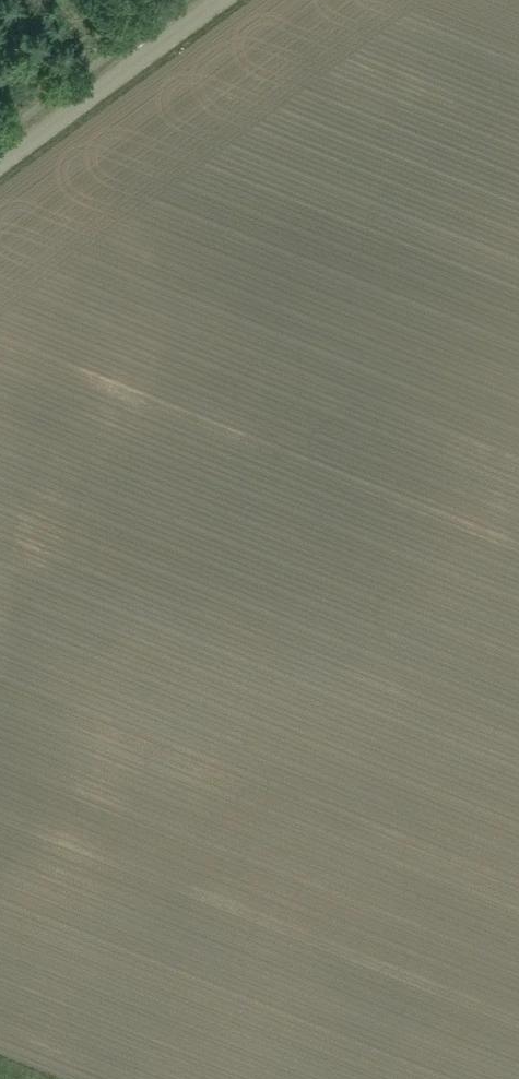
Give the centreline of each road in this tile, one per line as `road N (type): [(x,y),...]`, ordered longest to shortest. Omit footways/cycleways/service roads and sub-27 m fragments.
road 1 (residential): [(226,0),(0,169)]

